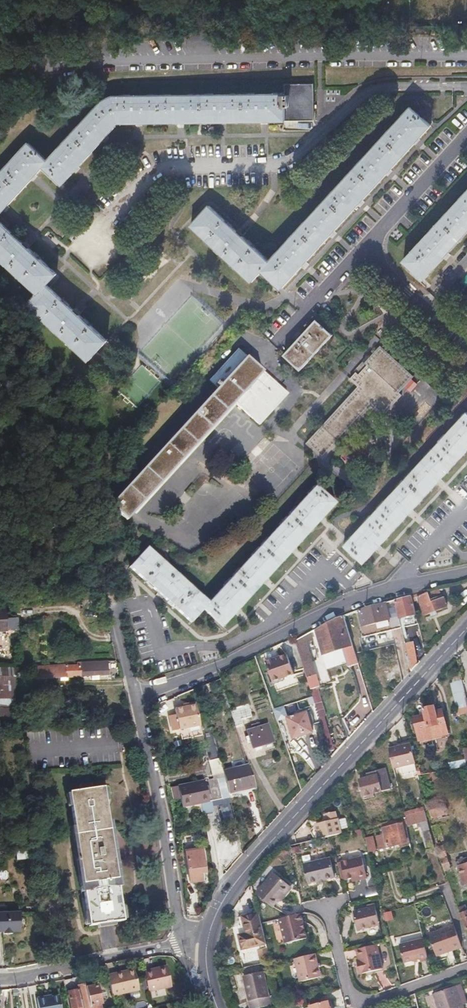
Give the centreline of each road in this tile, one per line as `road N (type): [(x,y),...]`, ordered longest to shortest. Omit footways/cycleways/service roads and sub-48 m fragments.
road 1 (residential): [(179,944),(140,697),(353,600),(466,572)]
road 2 (residential): [(466,89),(376,89),(274,165),(160,168),(78,244)]
road 3 (tertiary): [(206,948),(243,873),(466,629)]
road 4 (residential): [(466,970),(377,1003),(353,999),(324,905)]
road 5 (residential): [(179,944),(0,979)]
road 6 (residential): [(362,249),(466,134)]
road 7 (residential): [(466,346),(362,249)]

